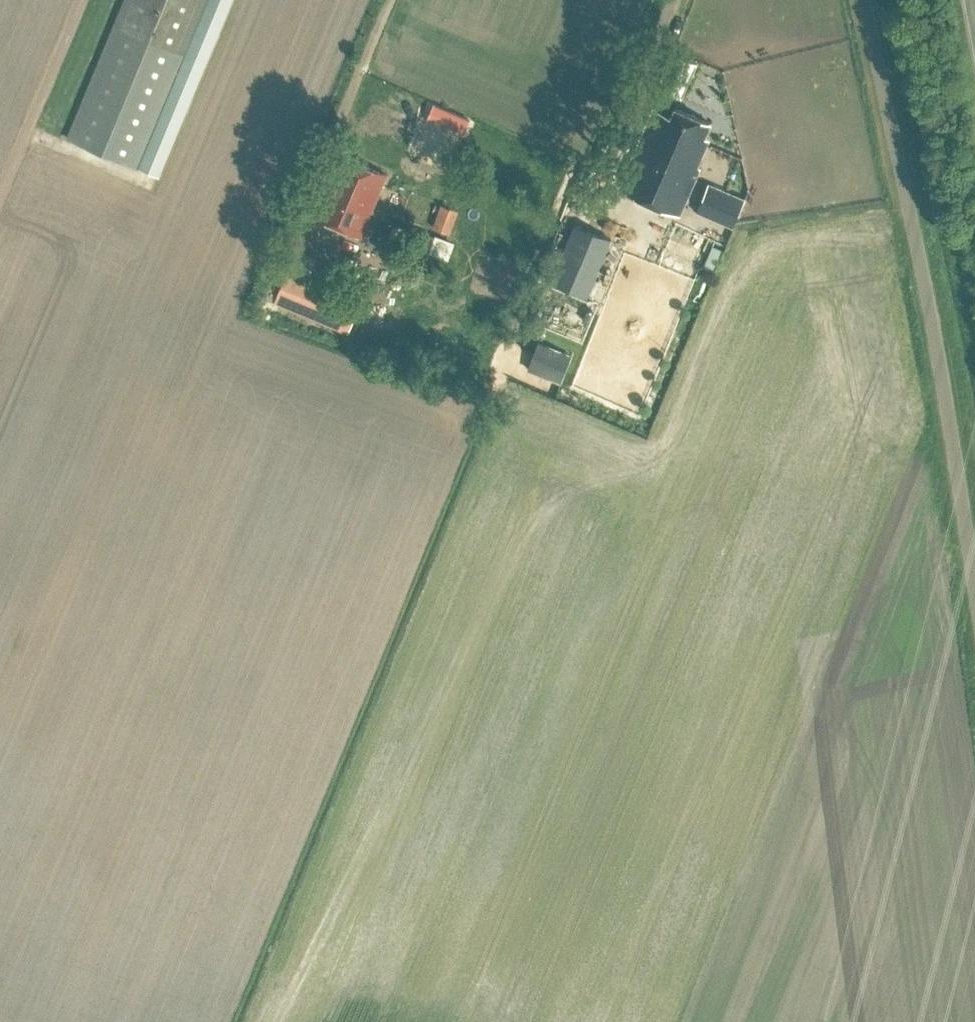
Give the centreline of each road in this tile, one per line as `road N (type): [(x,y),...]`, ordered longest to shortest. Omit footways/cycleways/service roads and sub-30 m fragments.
road 1 (unclassified): [(974,607),(925,296),(865,0)]
road 2 (track): [(673,0),(607,165)]

